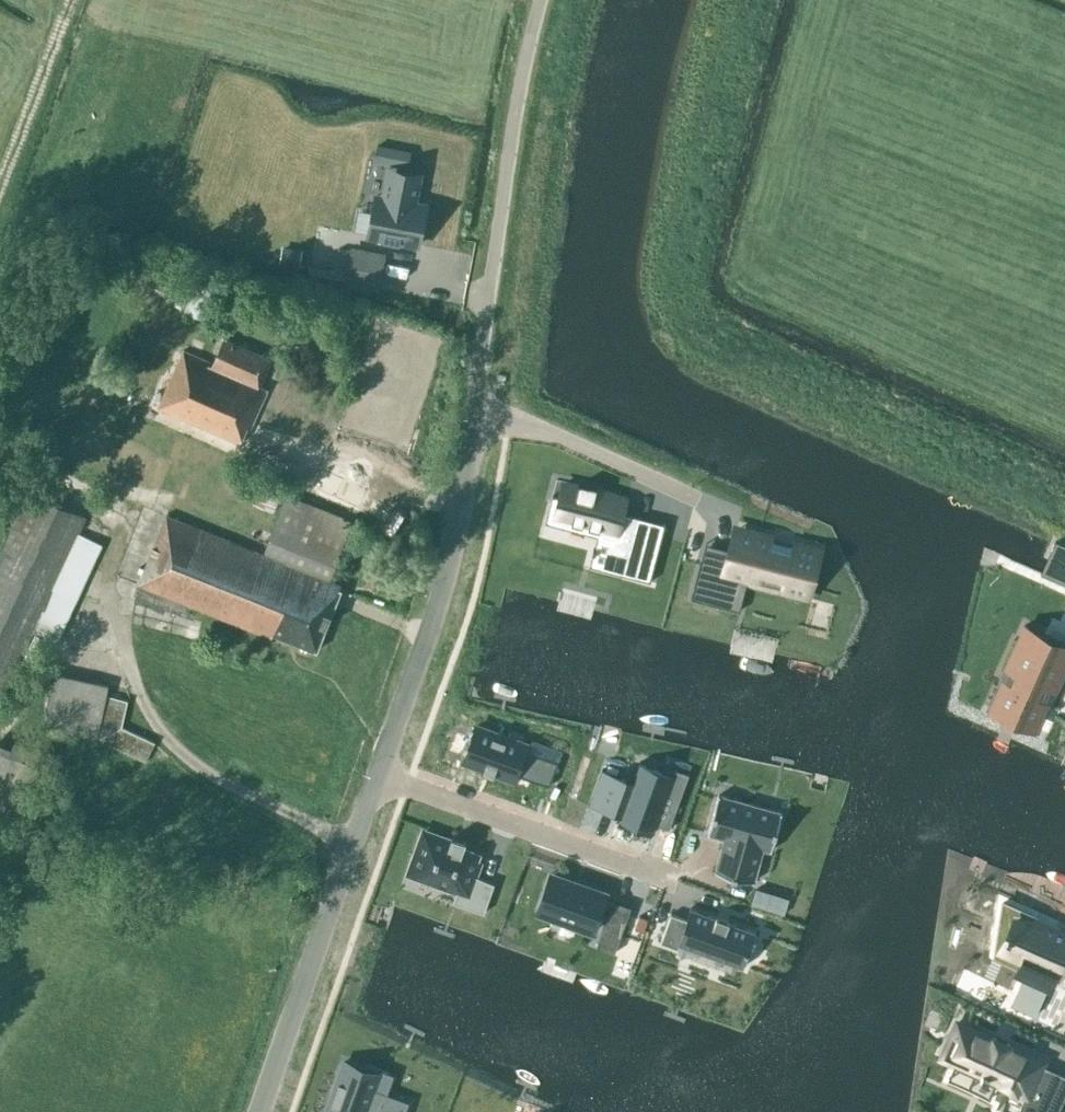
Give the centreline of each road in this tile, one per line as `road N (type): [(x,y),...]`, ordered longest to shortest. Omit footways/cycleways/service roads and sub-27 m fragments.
road 1 (residential): [(475,412),(516,85),(537,0)]
road 2 (residential): [(376,774),(437,599),(475,412)]
road 3 (residential): [(257,1111),(376,774)]
road 4 (residential): [(376,774),(679,884)]
road 5 (residential): [(475,412),(511,417),(705,501)]

